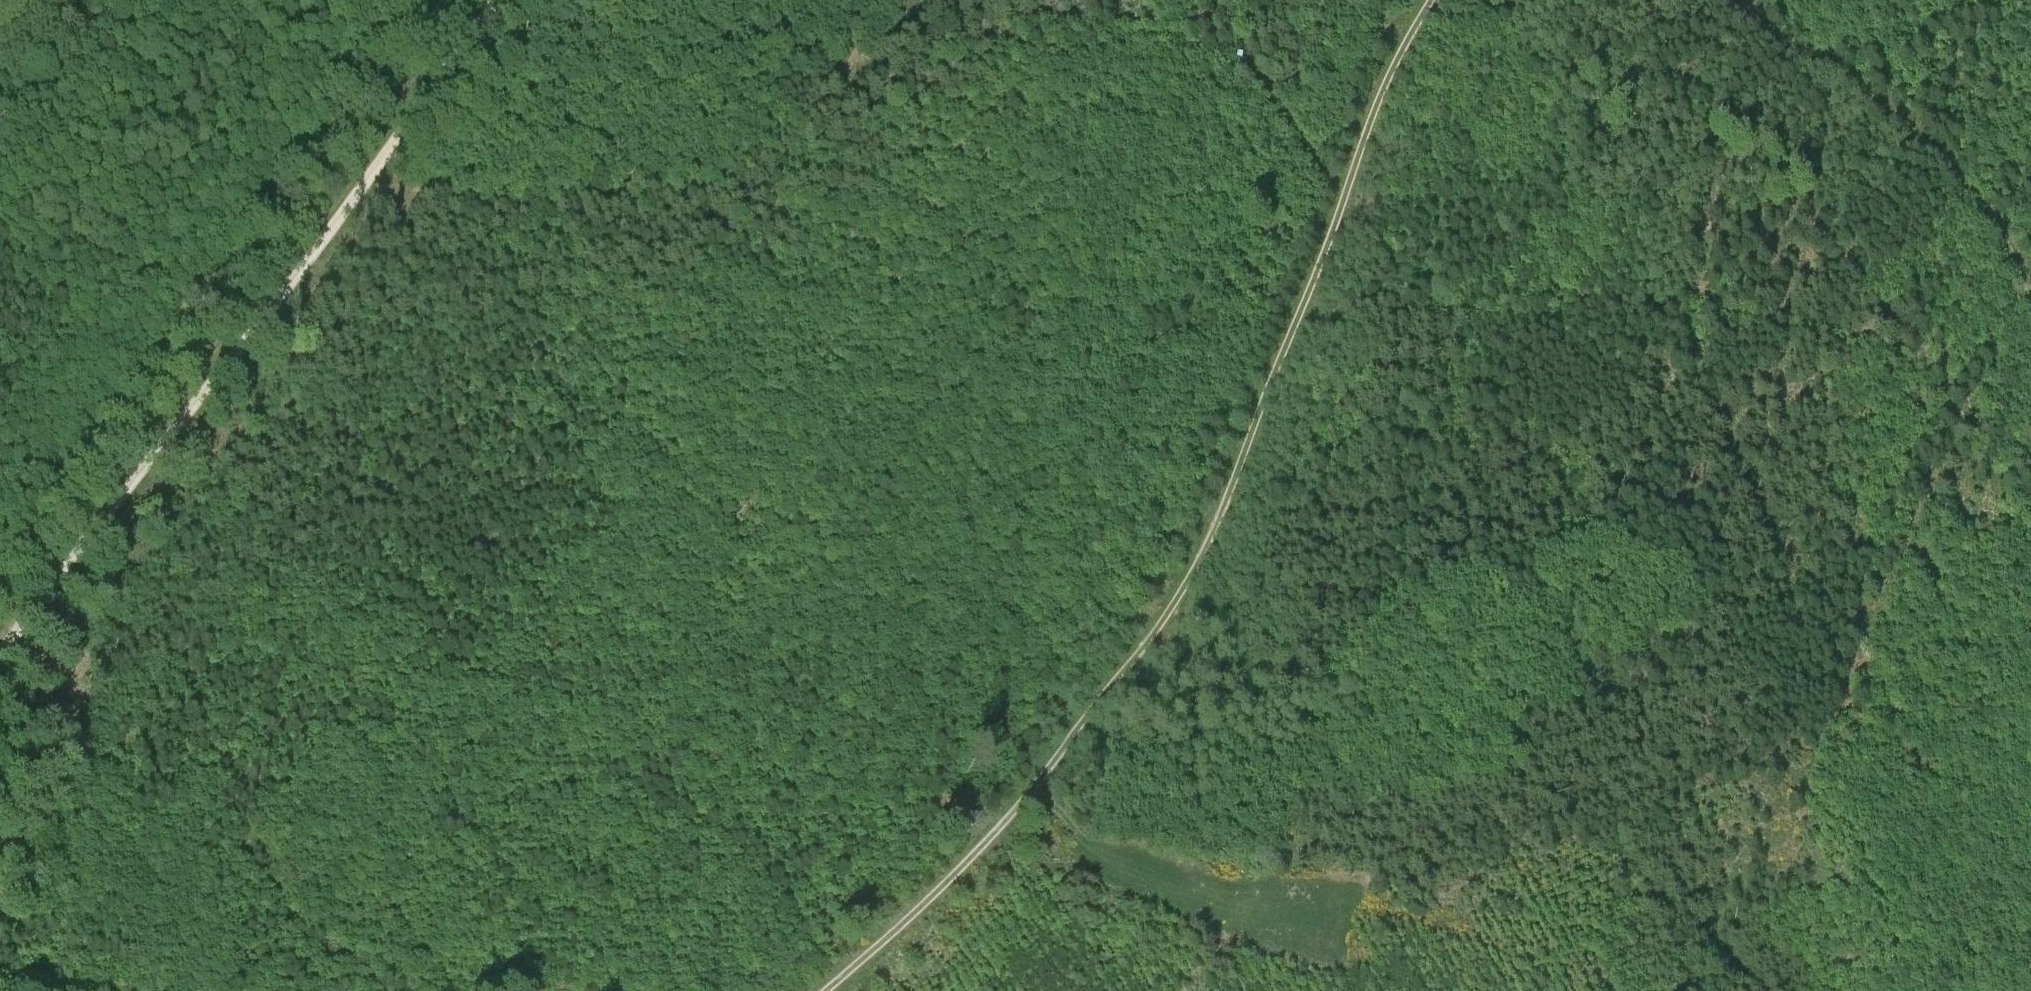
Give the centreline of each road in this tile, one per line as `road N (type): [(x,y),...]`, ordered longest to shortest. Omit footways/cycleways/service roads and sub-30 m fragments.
road 1 (track): [(1430,0),(1391,73),(1198,573),(1005,827),(829,990)]
road 2 (track): [(0,652),(281,295),(494,0)]

